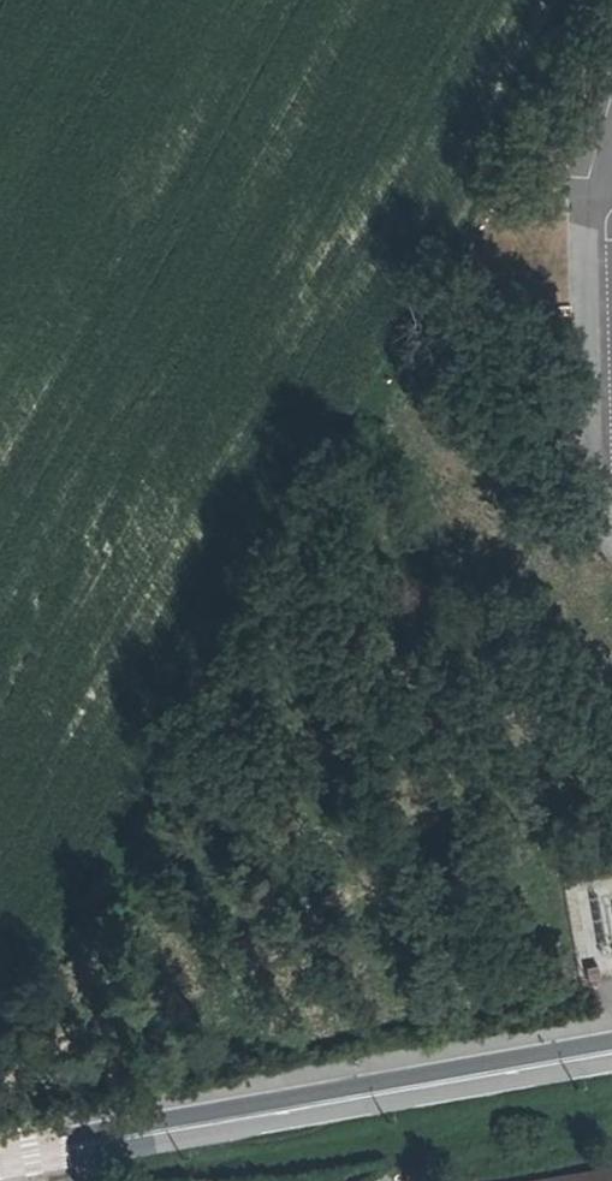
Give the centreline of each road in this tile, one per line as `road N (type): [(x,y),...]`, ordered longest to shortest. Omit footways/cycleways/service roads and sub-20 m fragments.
road 1 (tertiary): [(0,1160),(611,1054)]

